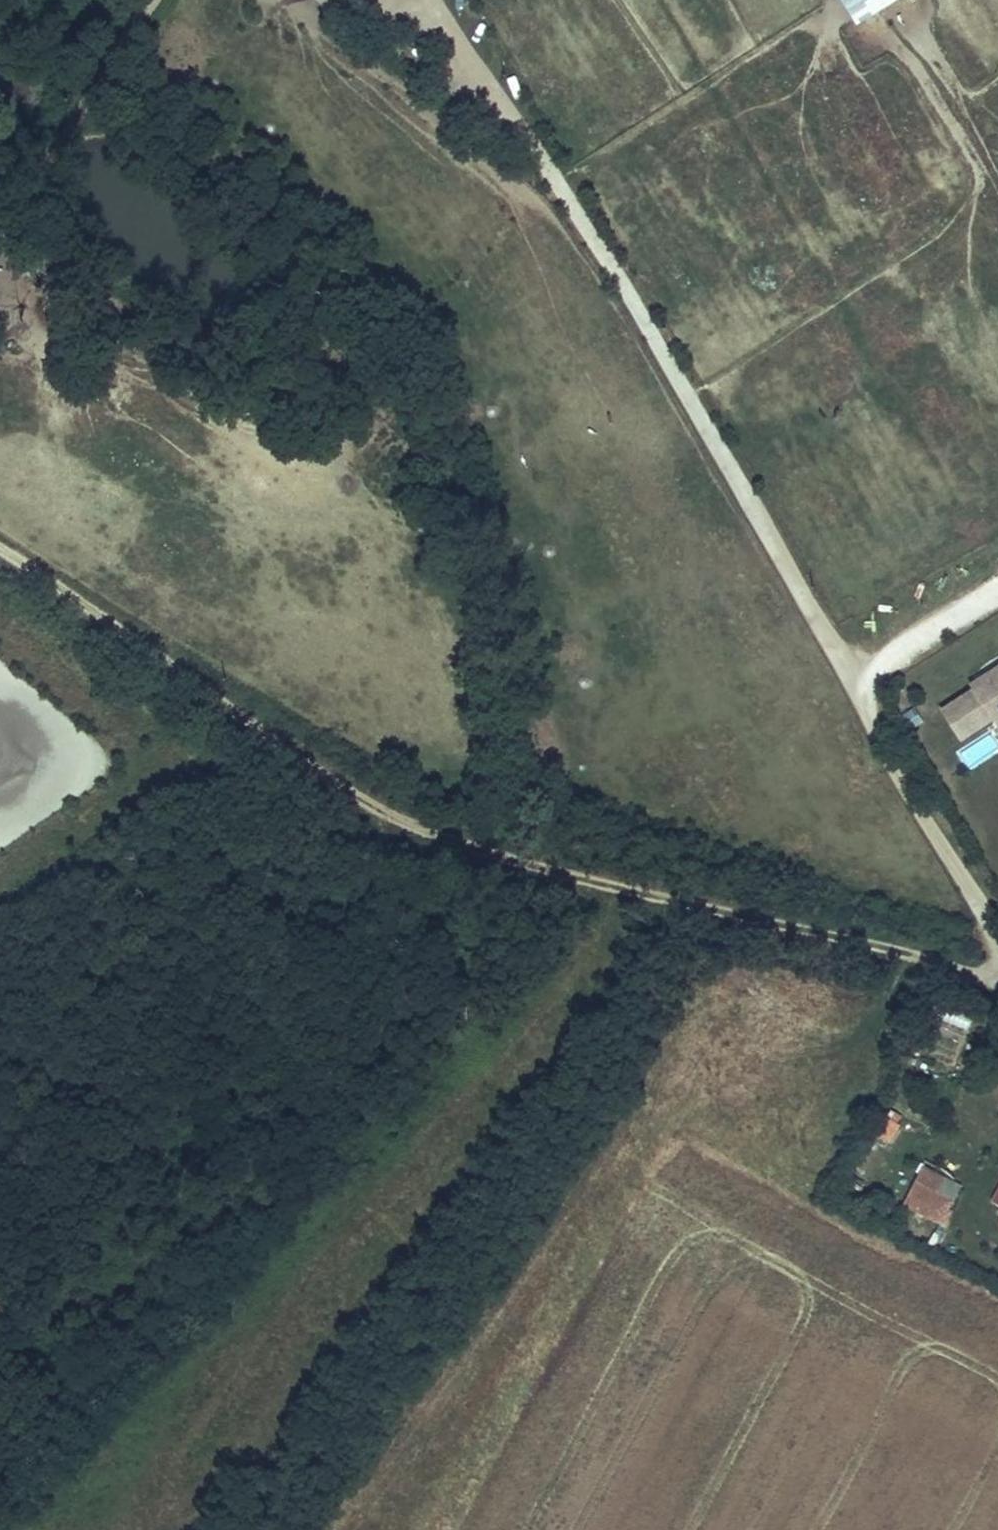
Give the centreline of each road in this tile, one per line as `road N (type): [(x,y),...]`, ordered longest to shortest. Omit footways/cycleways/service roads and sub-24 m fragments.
road 1 (track): [(997,984),(585,883),(395,823),(0,553)]

